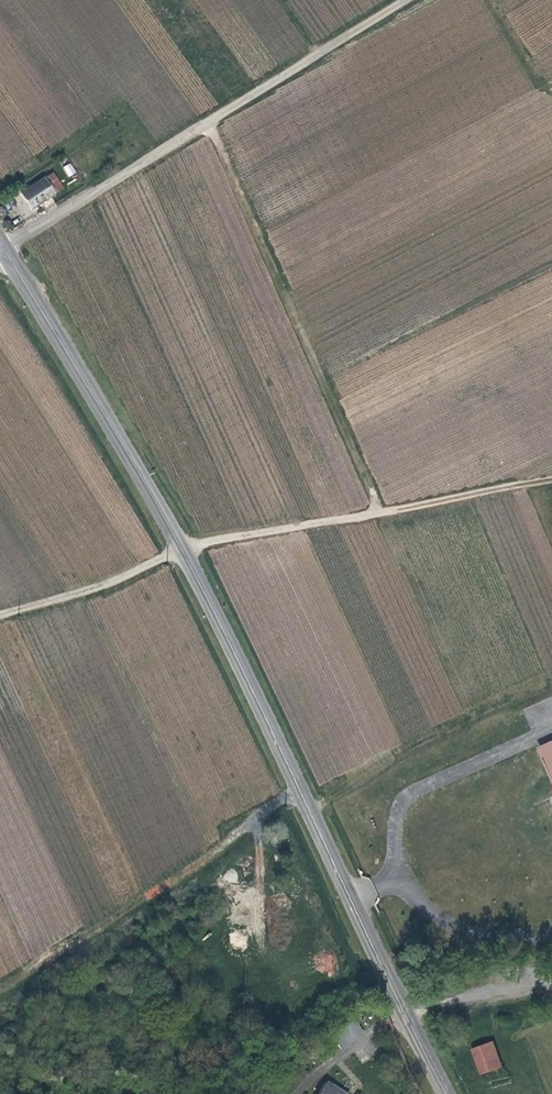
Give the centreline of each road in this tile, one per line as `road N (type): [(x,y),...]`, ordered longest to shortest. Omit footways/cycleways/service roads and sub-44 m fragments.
road 1 (secondary): [(447,1093),(186,550),(4,250)]
road 2 (unclassified): [(4,250),(404,0)]
road 3 (track): [(186,550),(551,475)]
road 4 (track): [(0,991),(183,878),(298,786)]
road 5 (track): [(186,550),(0,617)]

